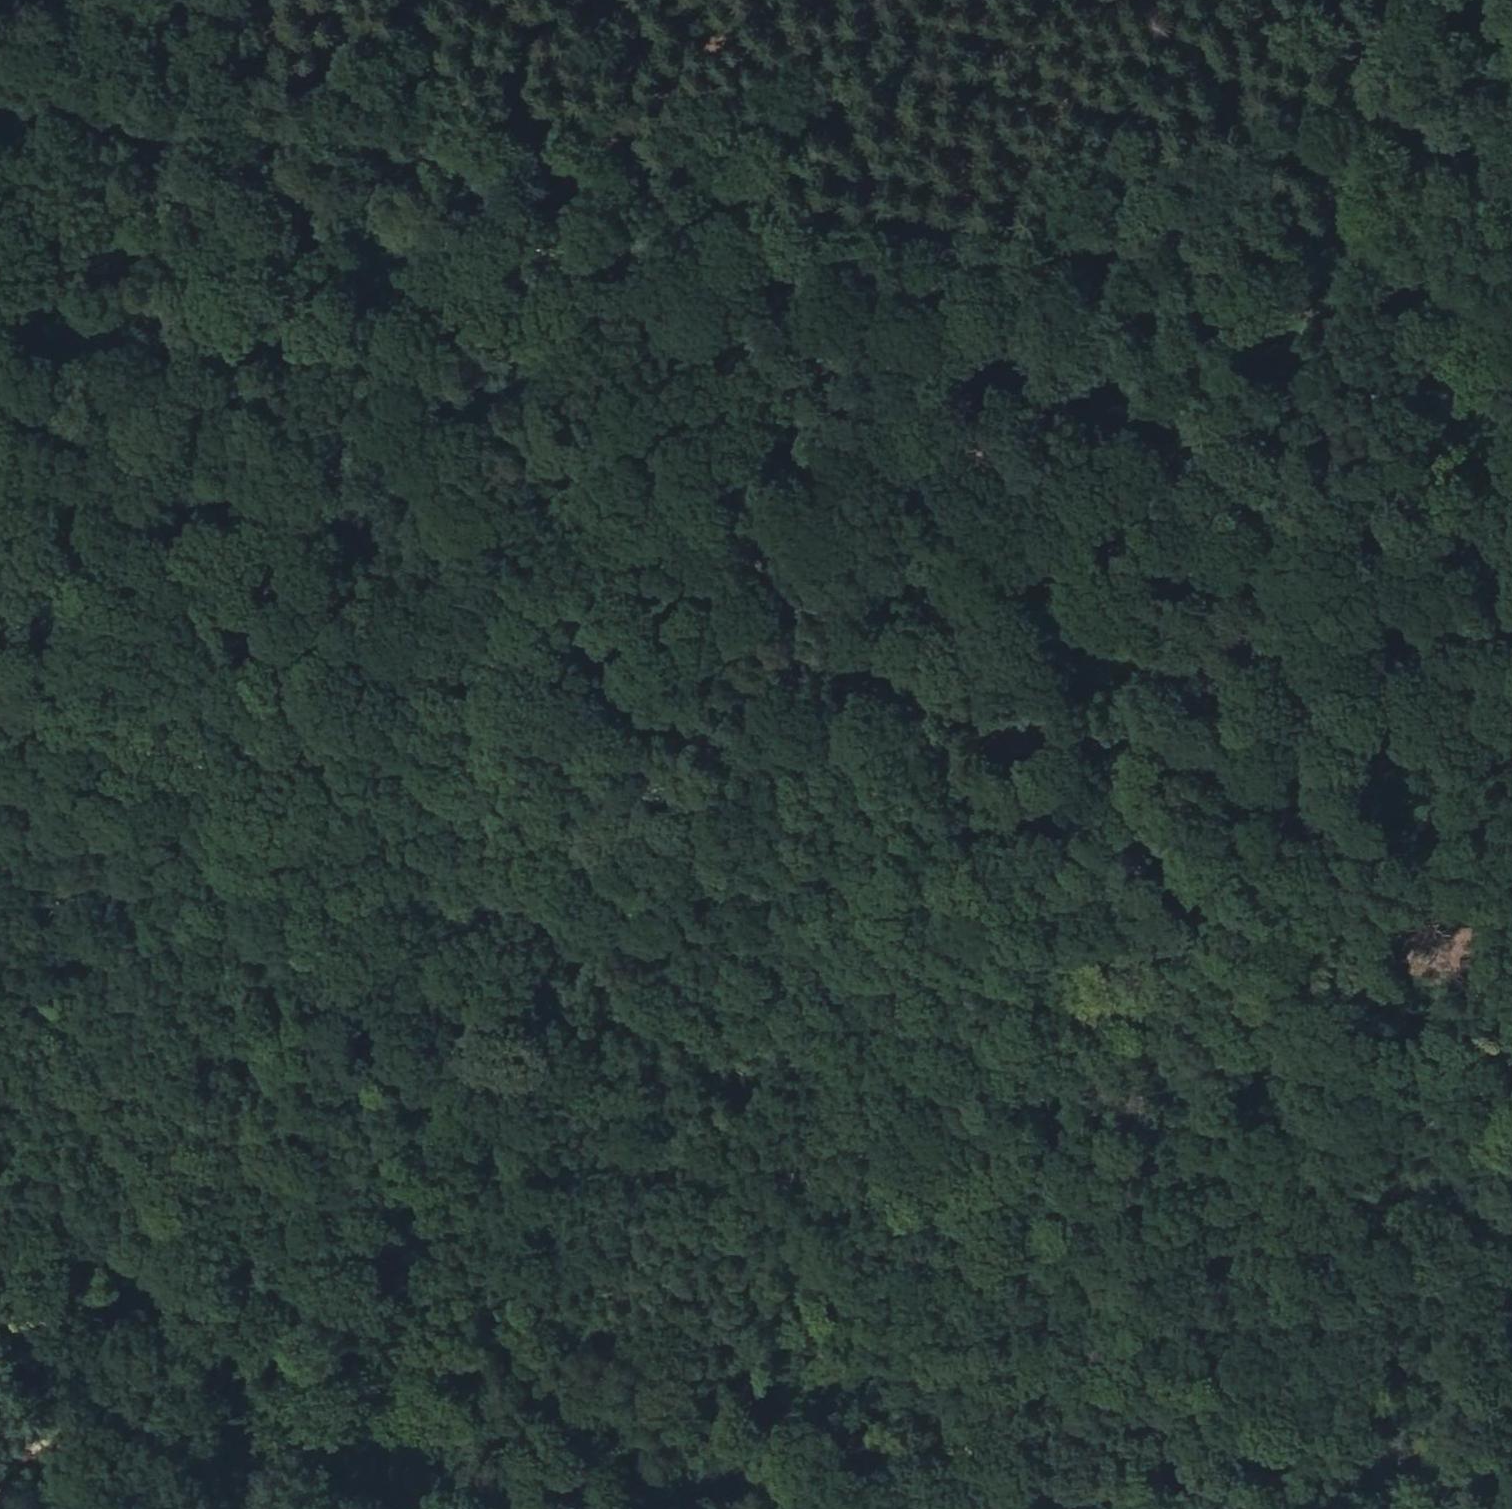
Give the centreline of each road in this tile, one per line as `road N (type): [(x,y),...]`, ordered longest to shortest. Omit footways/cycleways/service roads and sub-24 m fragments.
road 1 (track): [(0,1302),(347,1281),(503,1303),(982,1480),(1129,1495),(1334,1464),(1448,1462),(1511,1471)]
road 2 (track): [(1403,0),(1332,277)]

